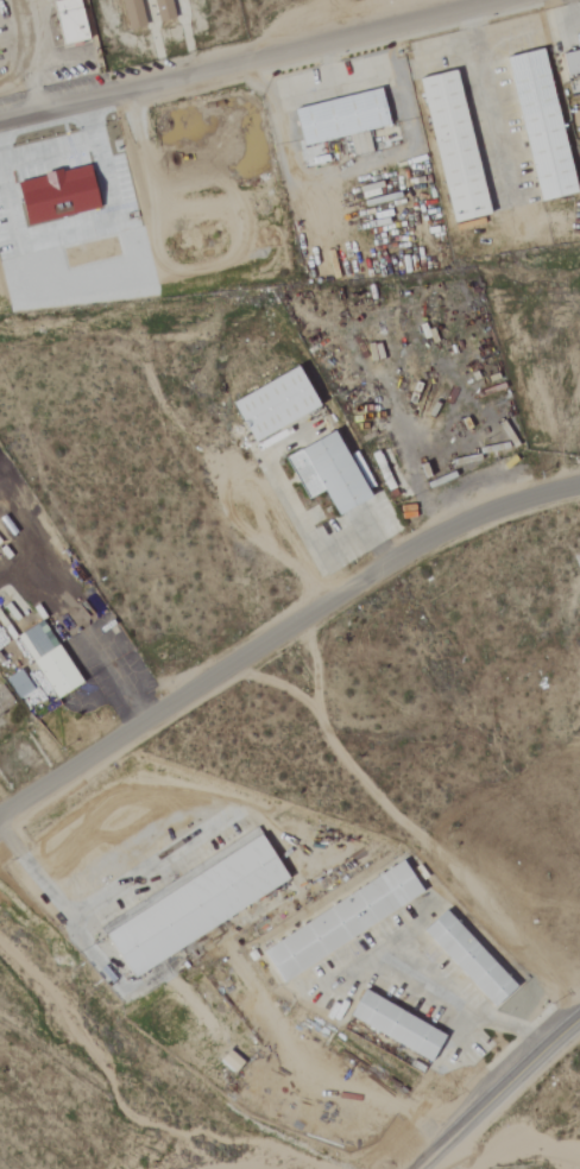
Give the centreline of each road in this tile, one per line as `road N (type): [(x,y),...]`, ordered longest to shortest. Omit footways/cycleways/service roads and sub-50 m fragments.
road 1 (residential): [(0,811),(428,539),(579,485)]
road 2 (residential): [(0,123),(495,0)]
road 3 (tertiary): [(579,1020),(416,1168)]

